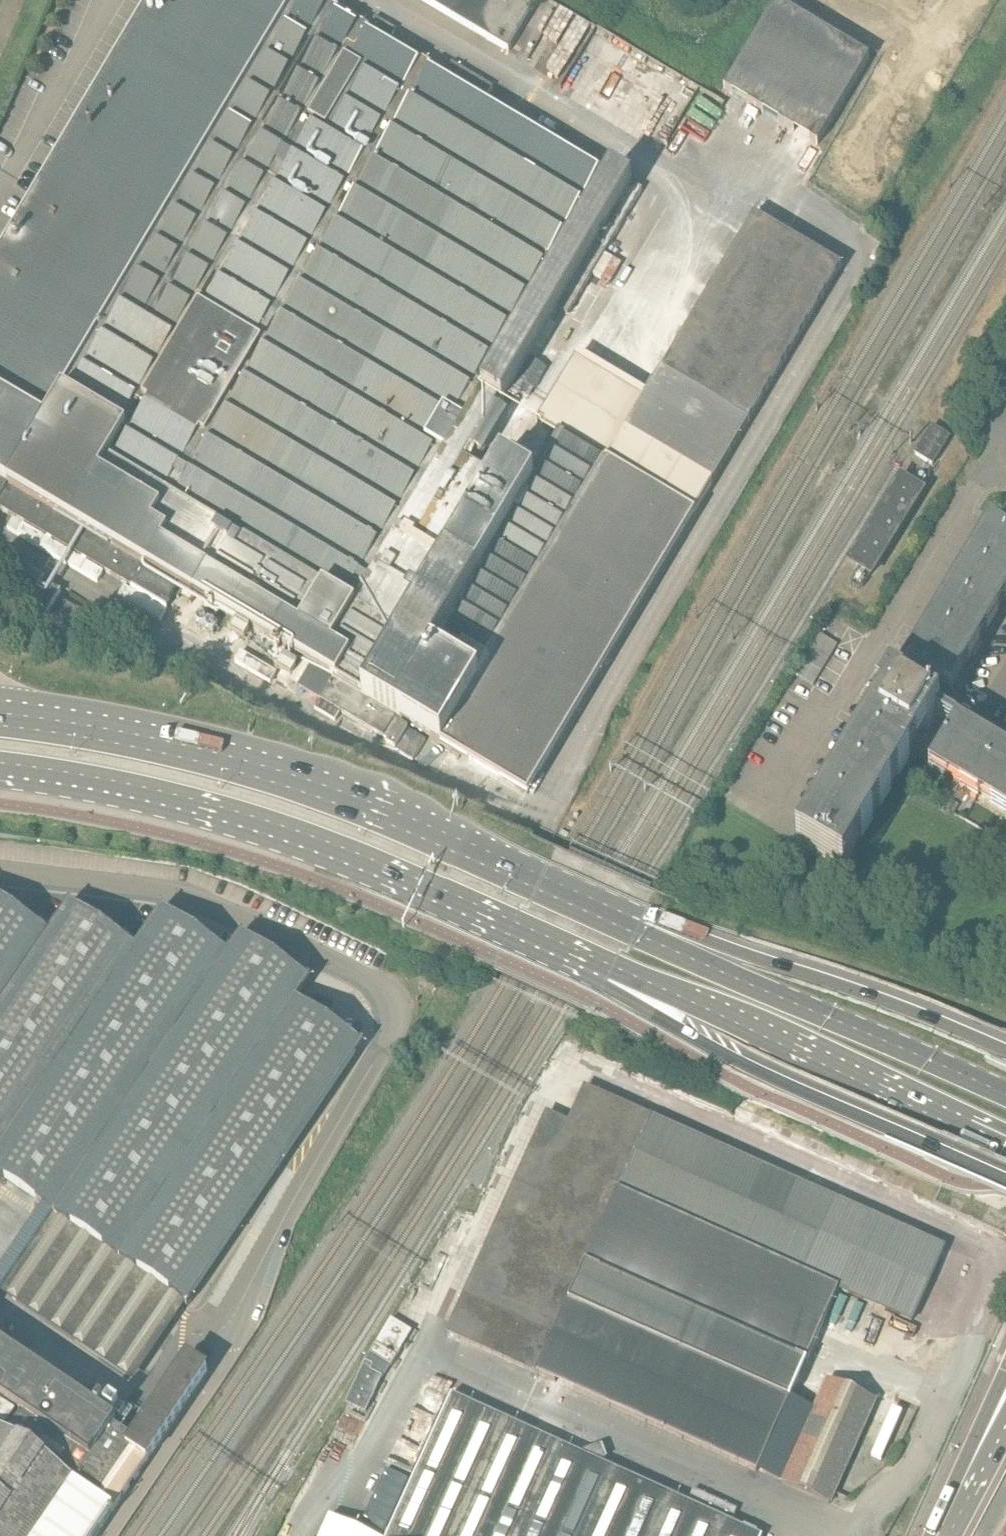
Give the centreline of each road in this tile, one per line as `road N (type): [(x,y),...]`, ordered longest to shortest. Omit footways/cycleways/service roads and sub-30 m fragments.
road 1 (primary): [(635,929),(294,781),(142,741),(0,718)]
road 2 (primary): [(0,767),(156,794),(263,824),(613,969)]
road 3 (trunk): [(613,969),(677,1028),(745,1066),(1005,1186)]
road 4 (primary): [(613,969),(1005,1147)]
road 5 (primary): [(1005,1091),(635,929)]
road 6 (trunk): [(1005,1055),(824,981),(635,929)]

